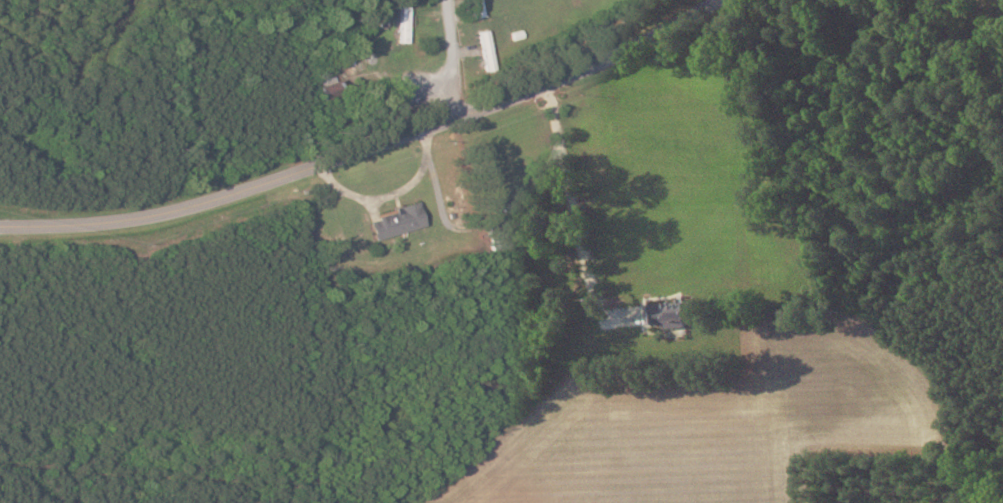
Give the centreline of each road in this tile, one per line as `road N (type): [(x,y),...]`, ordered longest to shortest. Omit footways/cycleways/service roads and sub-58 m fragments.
road 1 (residential): [(0,220),(106,219),(182,207),(596,64),(719,0)]

